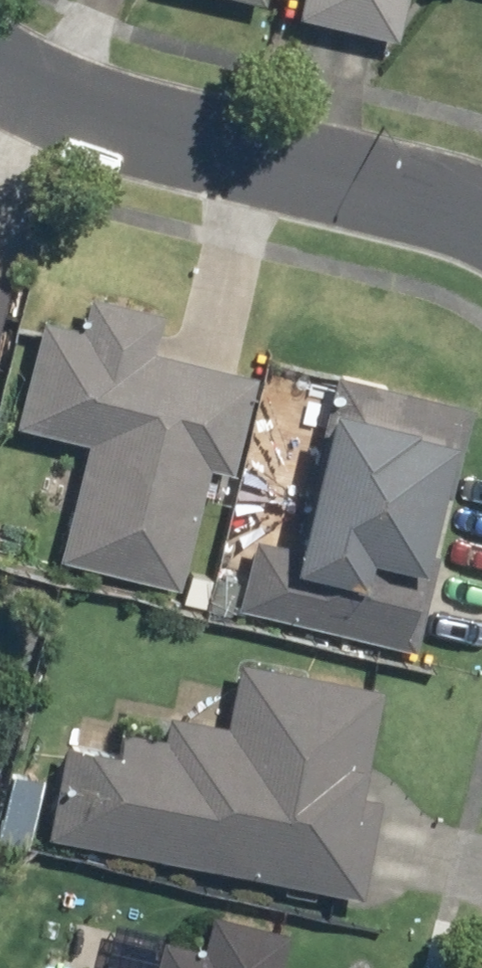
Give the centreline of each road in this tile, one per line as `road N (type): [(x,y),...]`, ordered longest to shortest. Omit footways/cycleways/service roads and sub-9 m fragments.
road 1 (residential): [(0,69),(162,141),(412,200),(481,225)]

